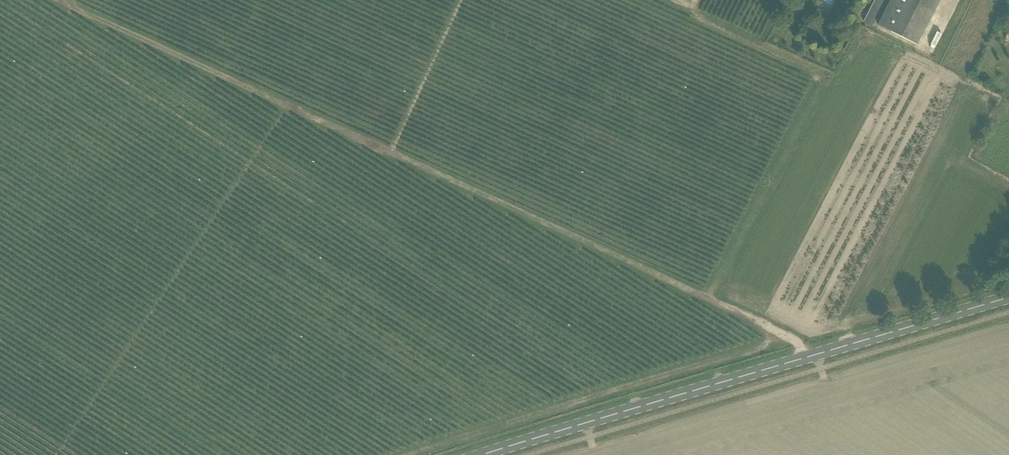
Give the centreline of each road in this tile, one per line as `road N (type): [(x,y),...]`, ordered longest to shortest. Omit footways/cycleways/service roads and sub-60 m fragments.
road 1 (track): [(77,0),(778,331),(811,357)]
road 2 (tertiary): [(482,454),(1008,298)]

